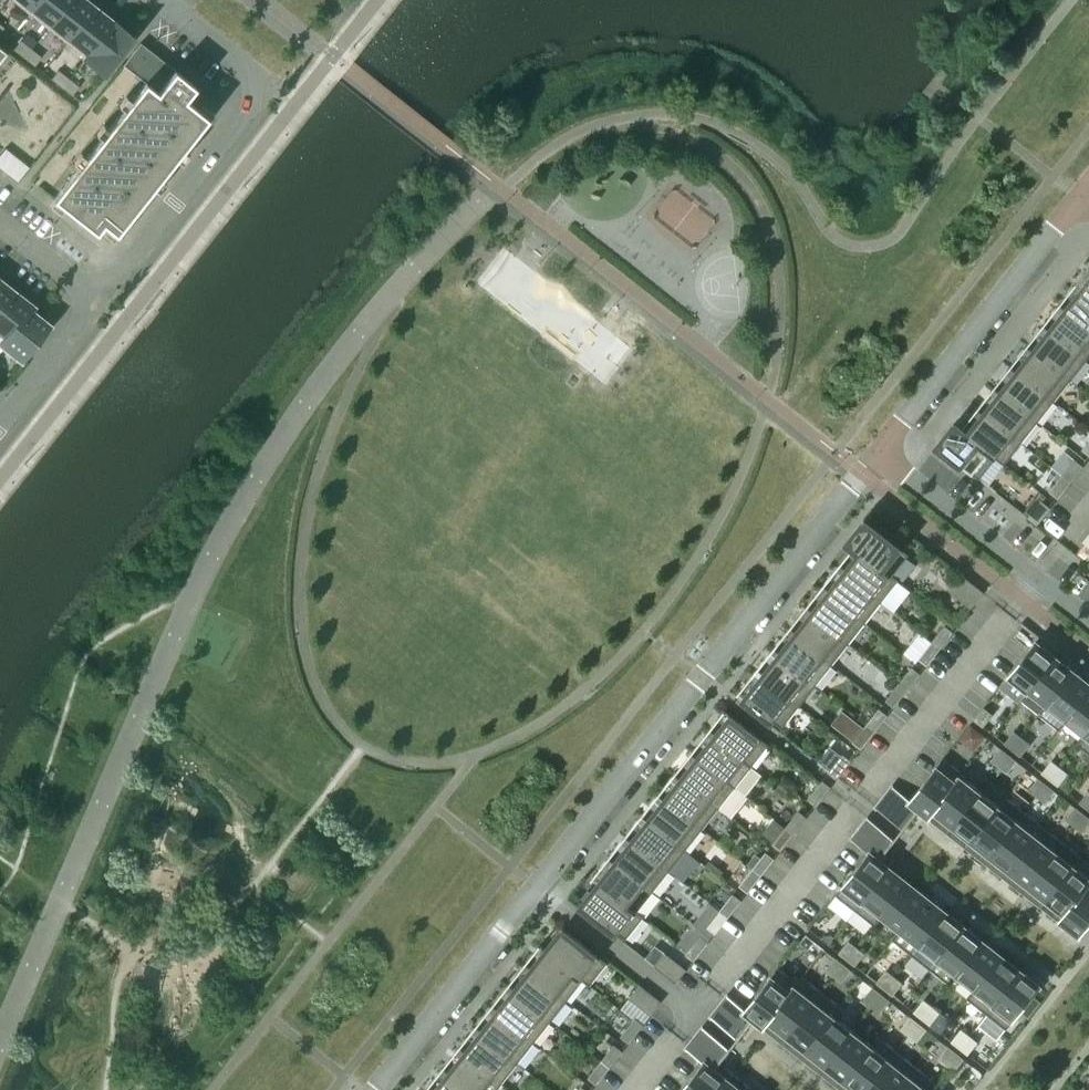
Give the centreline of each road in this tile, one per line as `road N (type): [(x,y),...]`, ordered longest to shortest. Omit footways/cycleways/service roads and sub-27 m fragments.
road 1 (residential): [(880,456),(382,1089)]
road 2 (residential): [(84,291),(118,272),(237,124),(252,90),(243,66),(157,2)]
road 3 (residential): [(1083,198),(880,456)]
road 4 (residential): [(1088,620),(880,456)]
road 5 (residential): [(0,424),(79,326),(84,291)]

